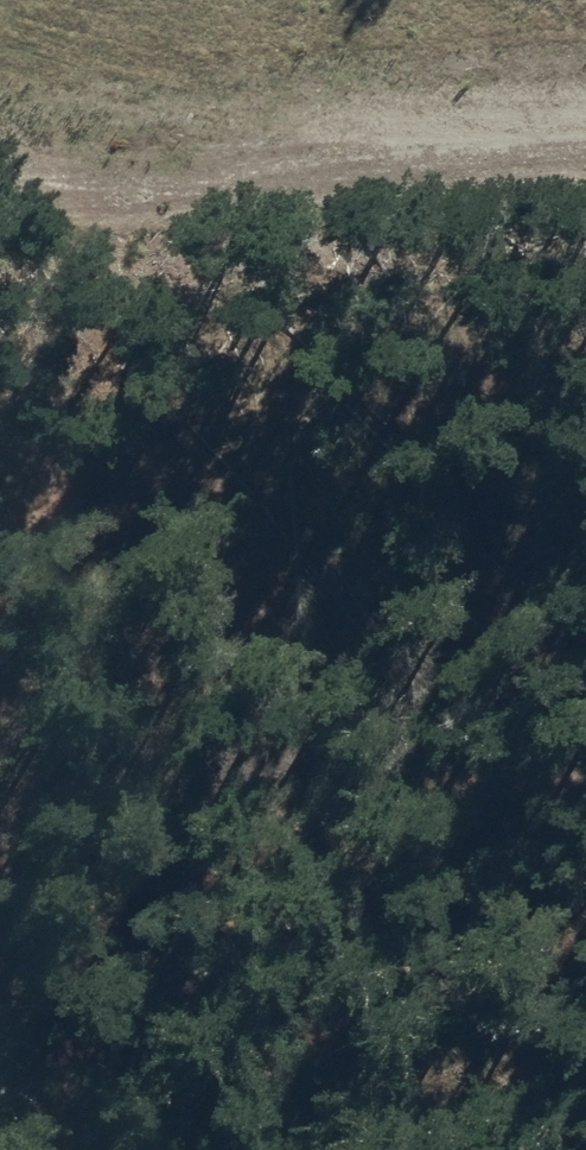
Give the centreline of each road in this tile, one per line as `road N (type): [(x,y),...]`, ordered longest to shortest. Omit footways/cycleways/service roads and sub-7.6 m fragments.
road 1 (track): [(585,659),(0,222)]
road 2 (track): [(585,45),(145,44),(0,14)]

